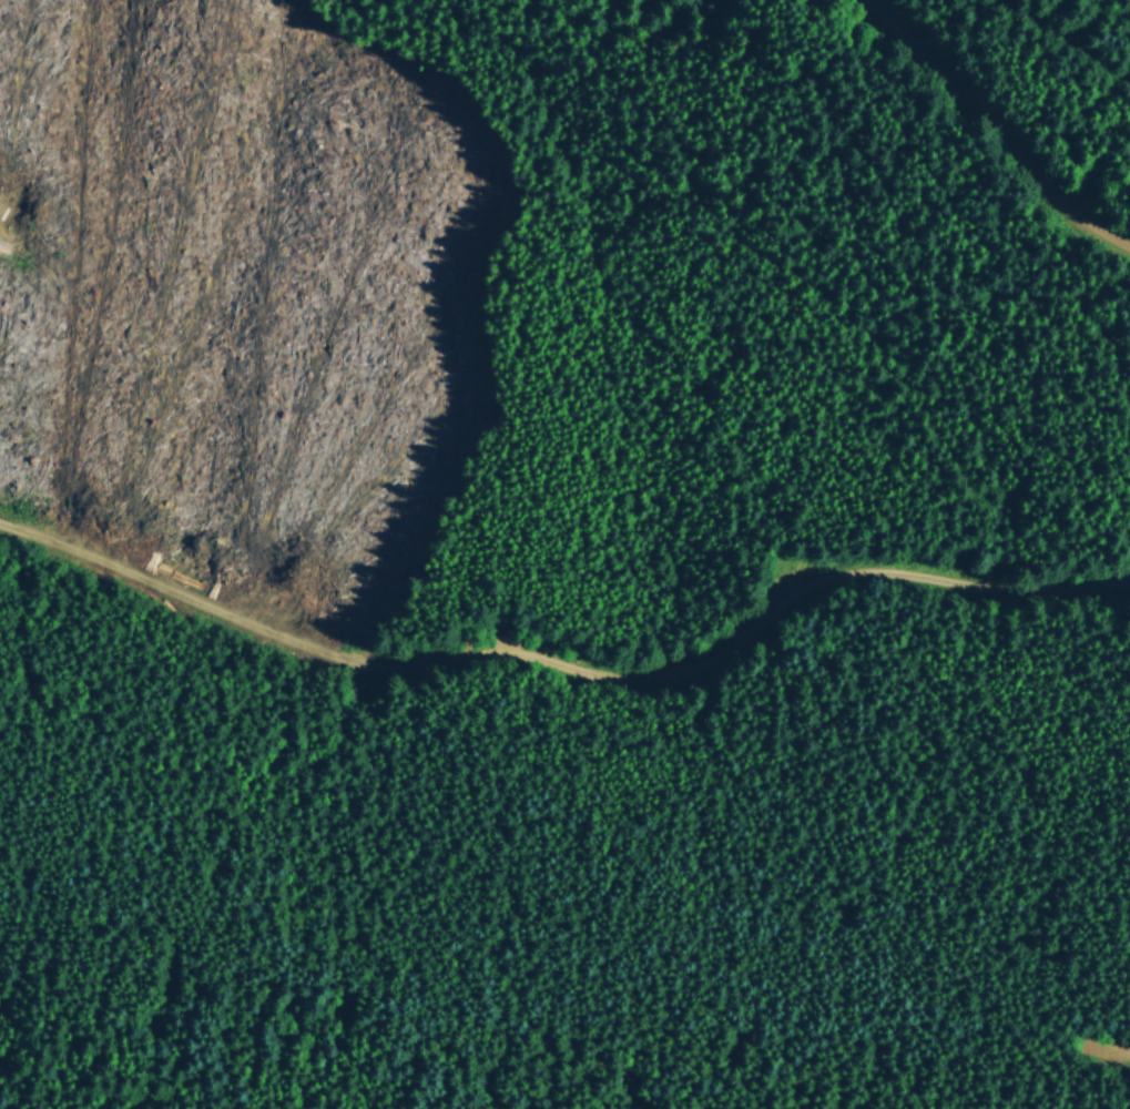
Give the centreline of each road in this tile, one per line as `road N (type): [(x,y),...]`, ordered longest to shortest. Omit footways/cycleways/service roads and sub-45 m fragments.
road 1 (track): [(1129,582),(990,600),(893,569),(857,569),(808,587),(711,655),(619,684),(501,650),(355,661),(0,522)]
road 2 (track): [(1129,241),(1061,203),(866,0)]

